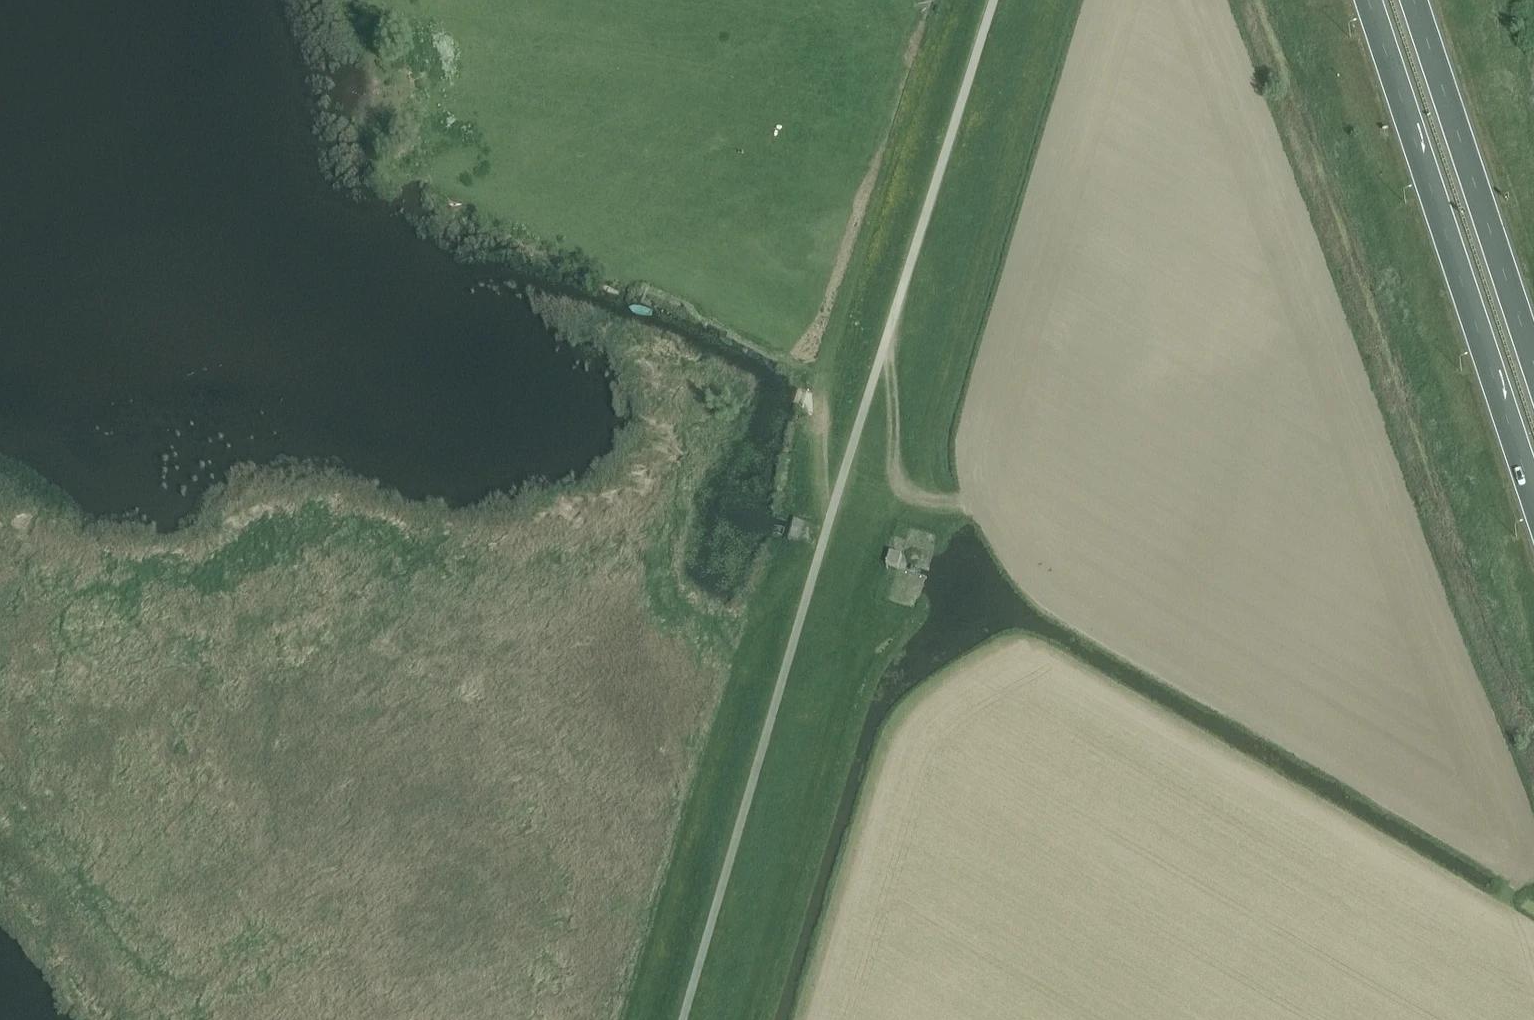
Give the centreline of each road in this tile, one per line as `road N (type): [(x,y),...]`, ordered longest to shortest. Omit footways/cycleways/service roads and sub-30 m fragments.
road 1 (trunk): [(1368,0),(1533,499)]
road 2 (trunk): [(1533,364),(1412,0)]

